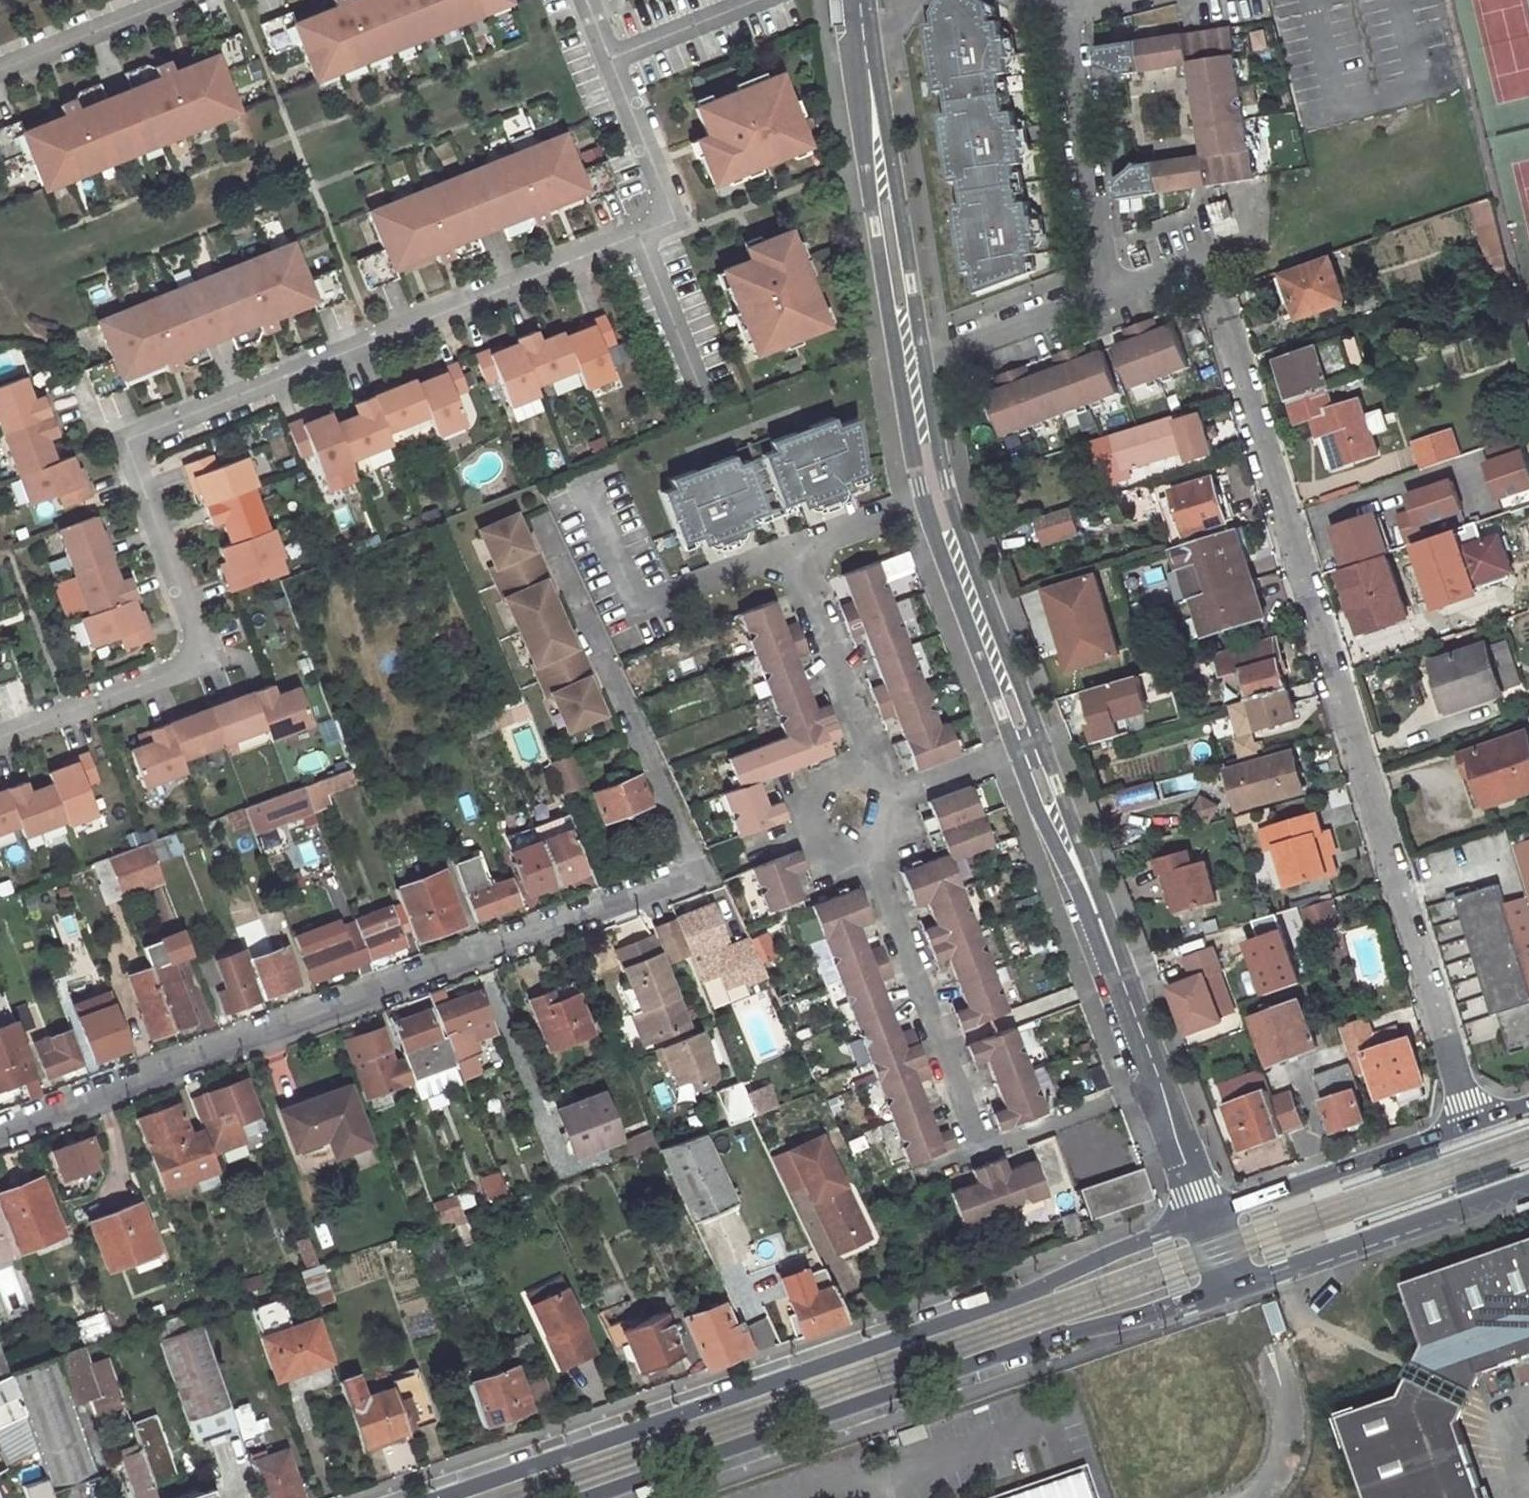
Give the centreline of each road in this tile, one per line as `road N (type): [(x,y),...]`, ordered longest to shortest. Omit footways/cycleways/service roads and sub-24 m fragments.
road 1 (residential): [(0,1126),(692,875),(552,550)]
road 2 (residential): [(0,759),(206,681),(218,652),(134,473),(143,438),(640,237)]
road 3 (residential): [(1474,1124),(1199,263)]
road 4 (tertiary): [(1210,1217),(1035,1290),(436,1497)]
road 5 (tertiary): [(588,1497),(1052,1335),(1234,1287)]
road 6 (unclassified): [(1160,1086),(1030,745)]
road 7 (residential): [(872,855),(982,1154)]
road 8 (unclassified): [(909,351),(856,43)]
road 9 (tertiary): [(1234,1287),(1528,1183)]
road 10 (residential): [(796,555),(639,614),(587,498)]
road 11 (residential): [(1109,294),(1065,13)]
road 12 (tertiary): [(1474,1124),(1210,1217)]
road 13 (unclassified): [(1030,745),(937,496)]
road 14 (residential): [(796,555),(880,782)]
road 15 (residential): [(909,351),(949,347),(1109,294)]
road 16 (residential): [(0,73),(186,0)]
road 17 (residential): [(640,237),(656,230),(664,201),(606,61)]
road 18 (residential): [(982,1154),(1160,1086)]
road 19 (residential): [(880,782),(839,774),(810,804),(812,833),(830,854),(872,855)]
road 20 (residential): [(640,237),(703,402)]
road 21 (residential): [(606,61),(758,0)]
road 22 (residential): [(937,496),(796,555)]
road 23 (unclassified): [(937,496),(909,351)]
road 24 (residential): [(893,798),(1030,745)]
road 25 (unclassified): [(1210,1217),(1160,1086)]

